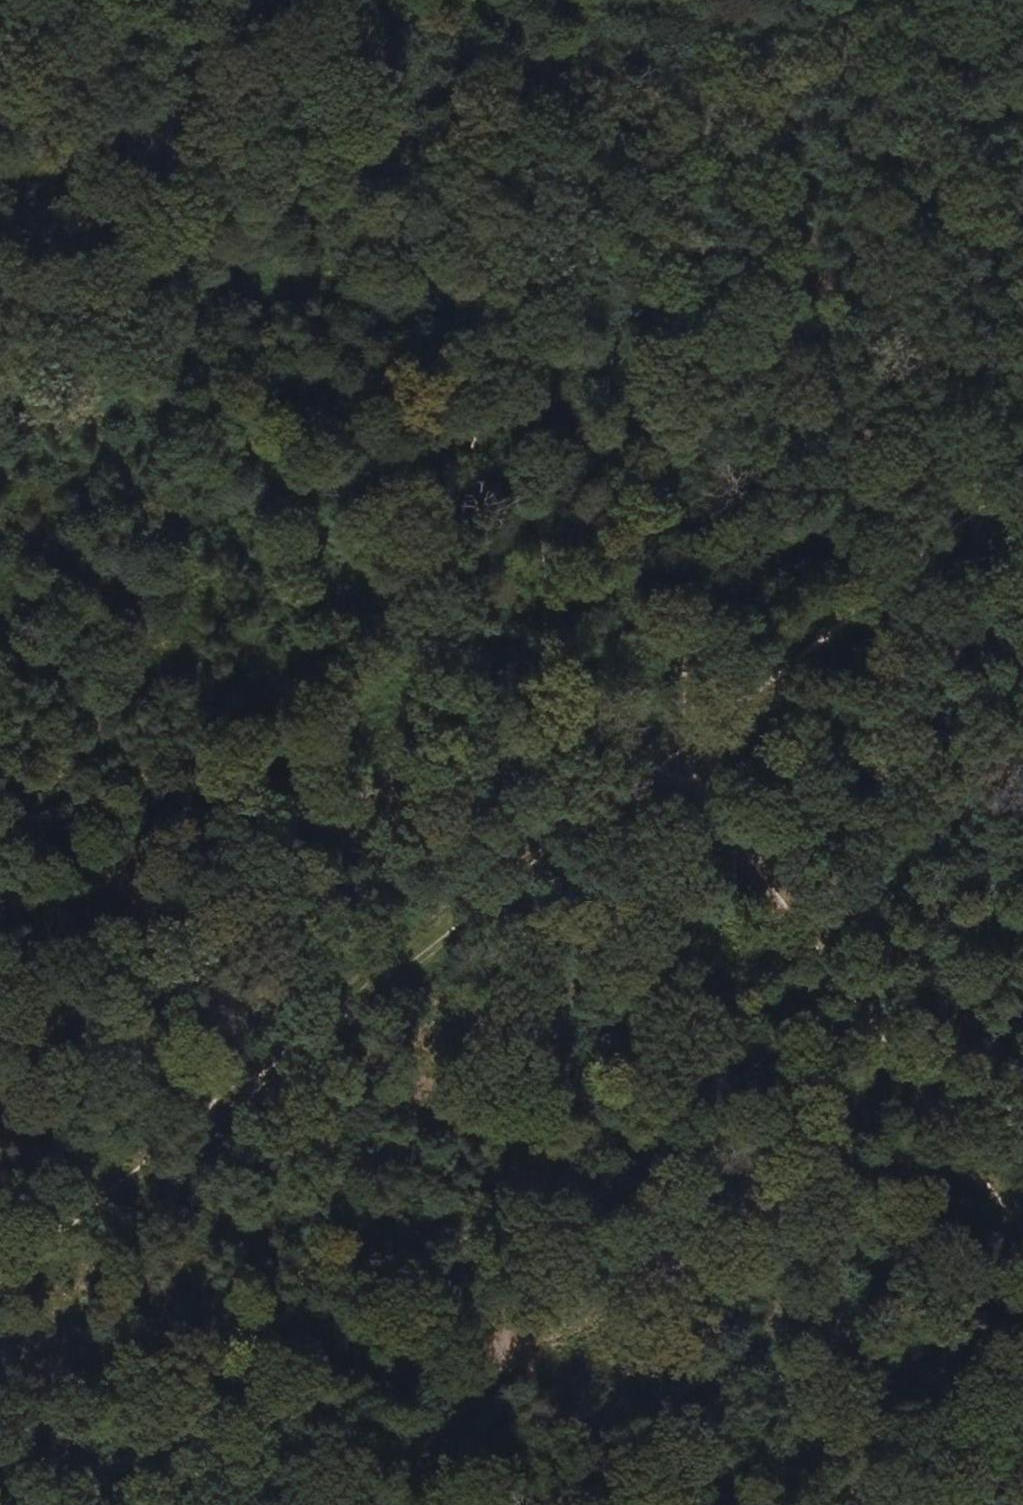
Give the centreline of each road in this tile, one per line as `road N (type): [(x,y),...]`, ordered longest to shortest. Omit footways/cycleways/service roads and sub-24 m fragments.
road 1 (track): [(668,752),(0,1278)]
road 2 (track): [(668,752),(1022,1233)]
road 3 (track): [(1022,481),(668,752)]

